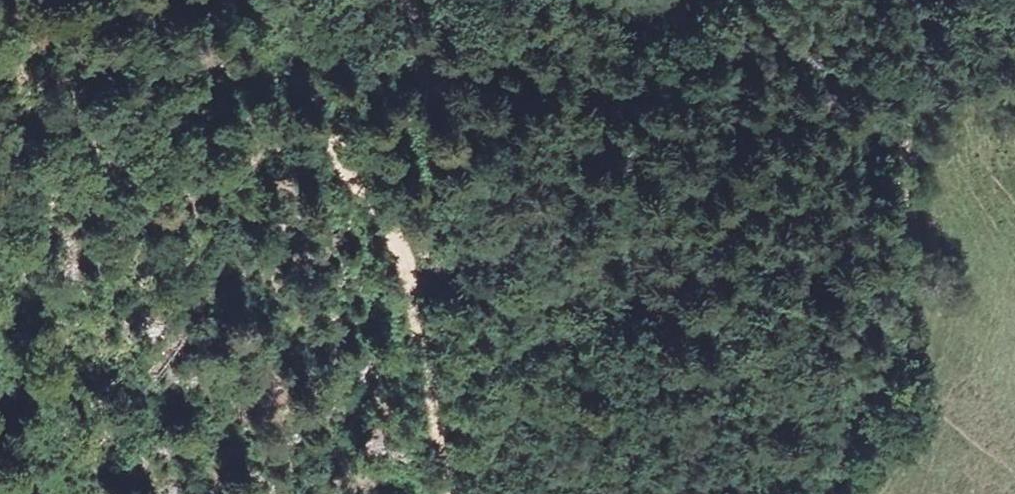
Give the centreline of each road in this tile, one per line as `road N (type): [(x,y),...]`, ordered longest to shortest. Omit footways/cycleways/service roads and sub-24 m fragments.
road 1 (track): [(250,0),(406,263),(447,493)]
road 2 (track): [(808,493),(860,392),(883,317),(901,222),(907,0)]

